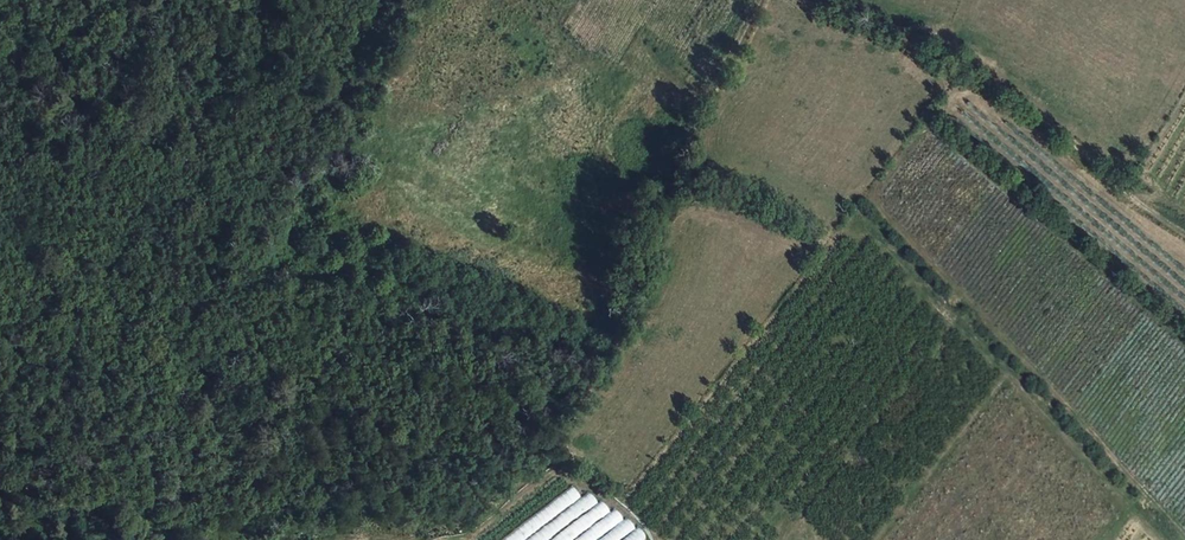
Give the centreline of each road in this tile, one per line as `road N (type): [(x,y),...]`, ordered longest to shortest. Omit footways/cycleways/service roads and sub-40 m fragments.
road 1 (track): [(821,0),(1028,102),(1120,191),(1184,235)]
road 2 (track): [(149,539),(0,467)]

